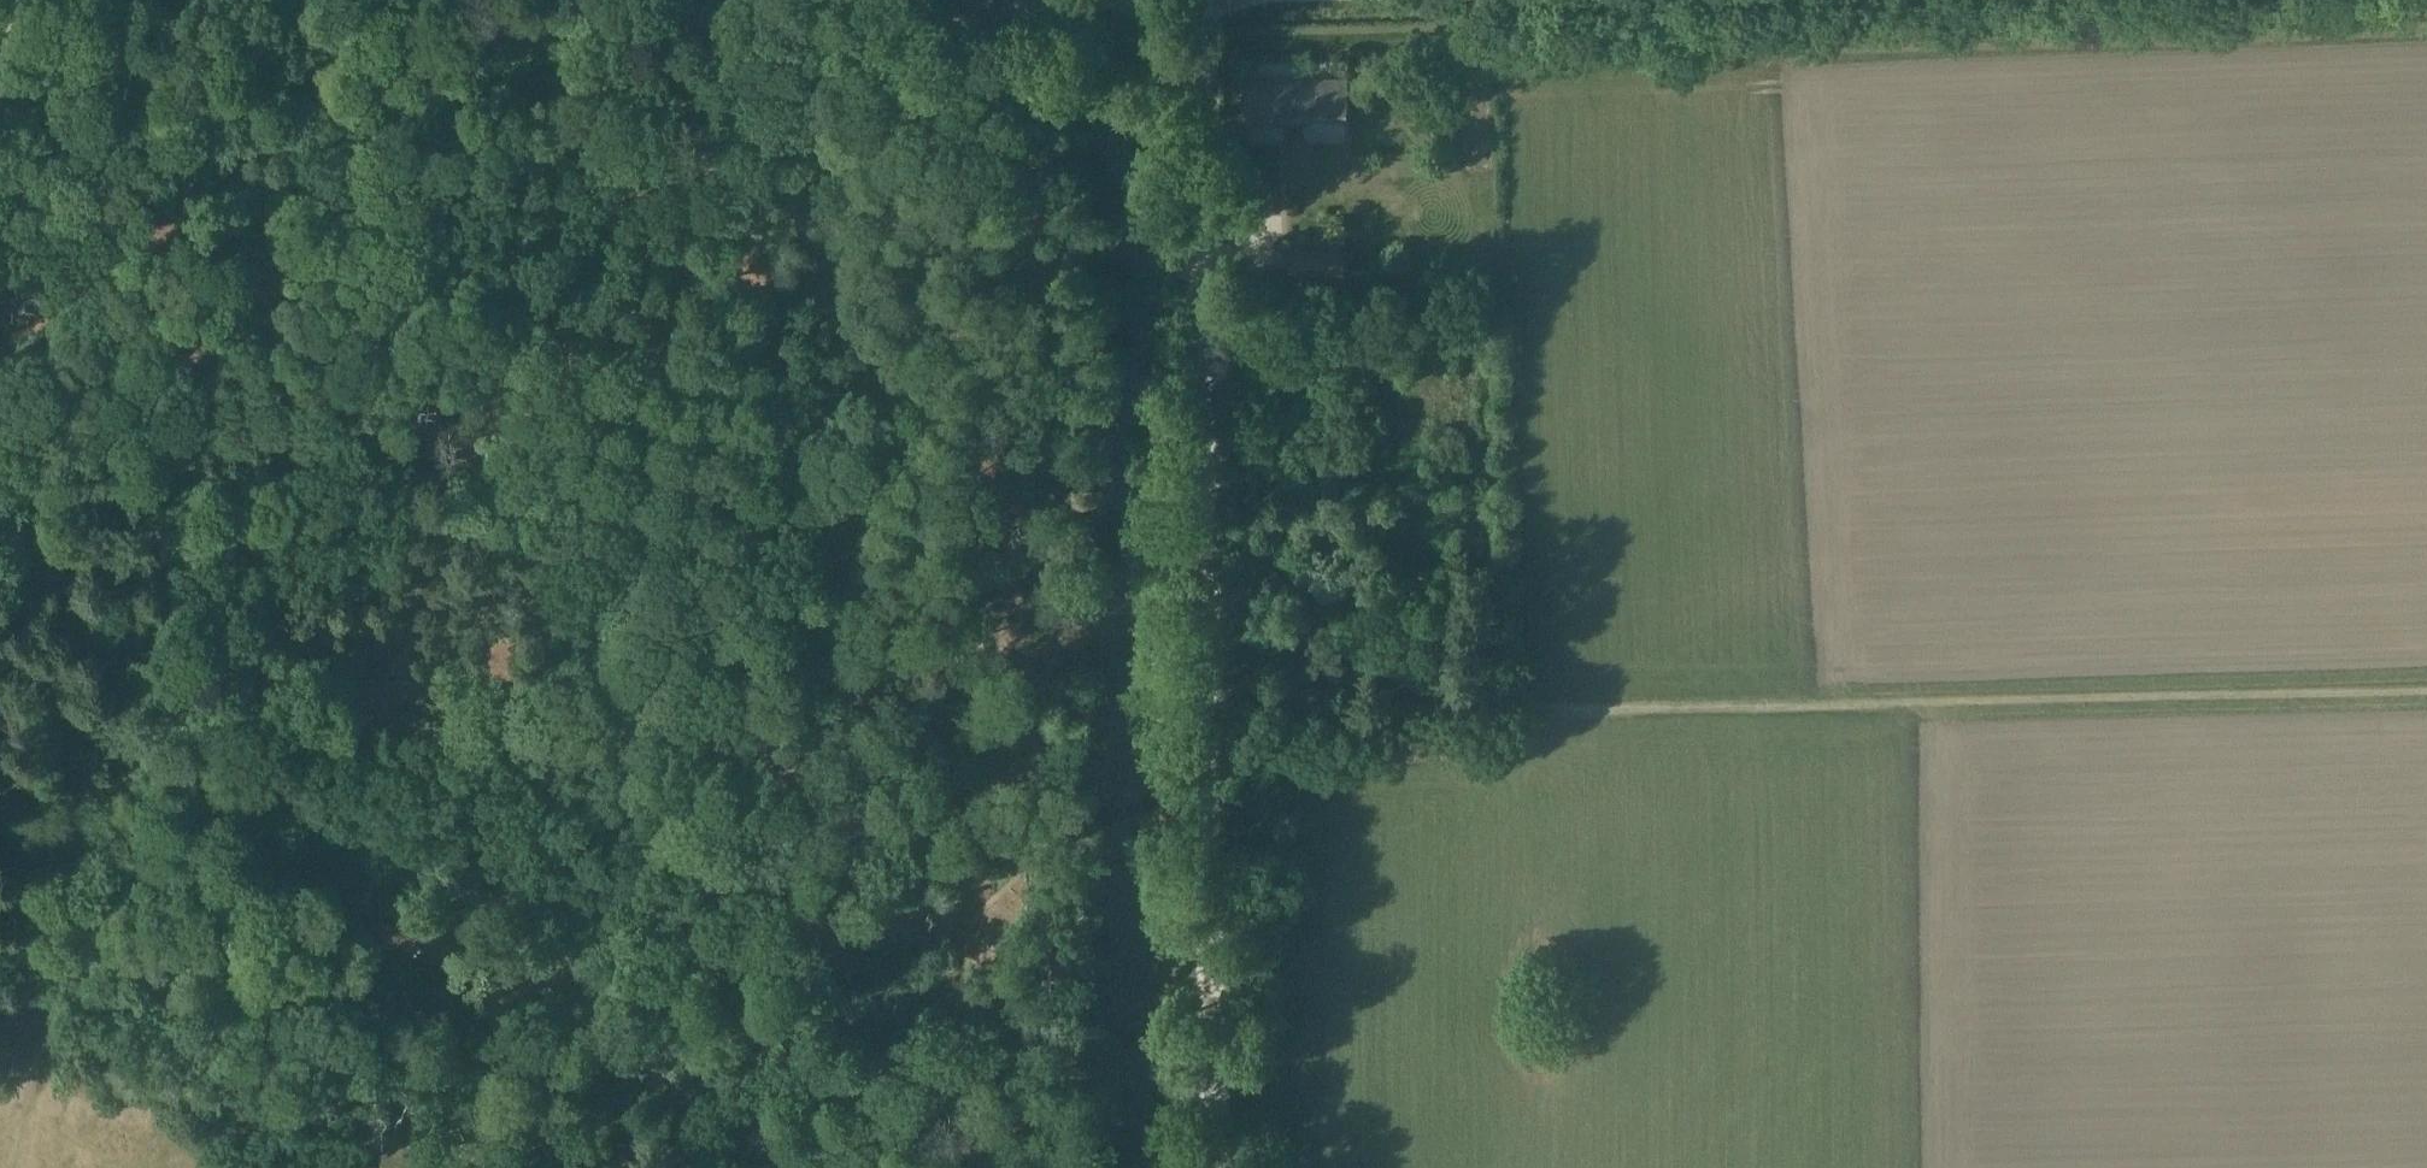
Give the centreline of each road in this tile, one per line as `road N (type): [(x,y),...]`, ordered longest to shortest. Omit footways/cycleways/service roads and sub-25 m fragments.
road 1 (track): [(1215,1167),(1183,0)]
road 2 (track): [(0,29),(910,0)]

